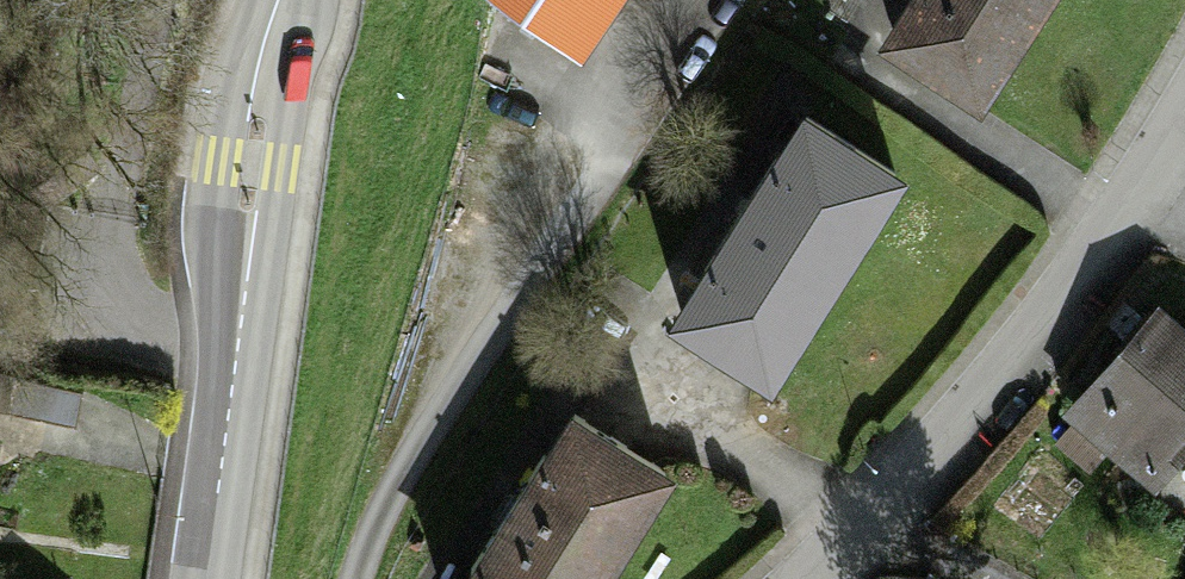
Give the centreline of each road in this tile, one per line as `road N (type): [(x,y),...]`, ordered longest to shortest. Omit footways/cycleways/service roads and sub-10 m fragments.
road 1 (track): [(360,578),(369,545),(437,417),(595,184),(630,73),(679,0)]
road 2 (residential): [(817,578),(1008,365),(1132,197),(1184,106)]
road 3 (primary): [(208,578),(263,85),(281,0)]

